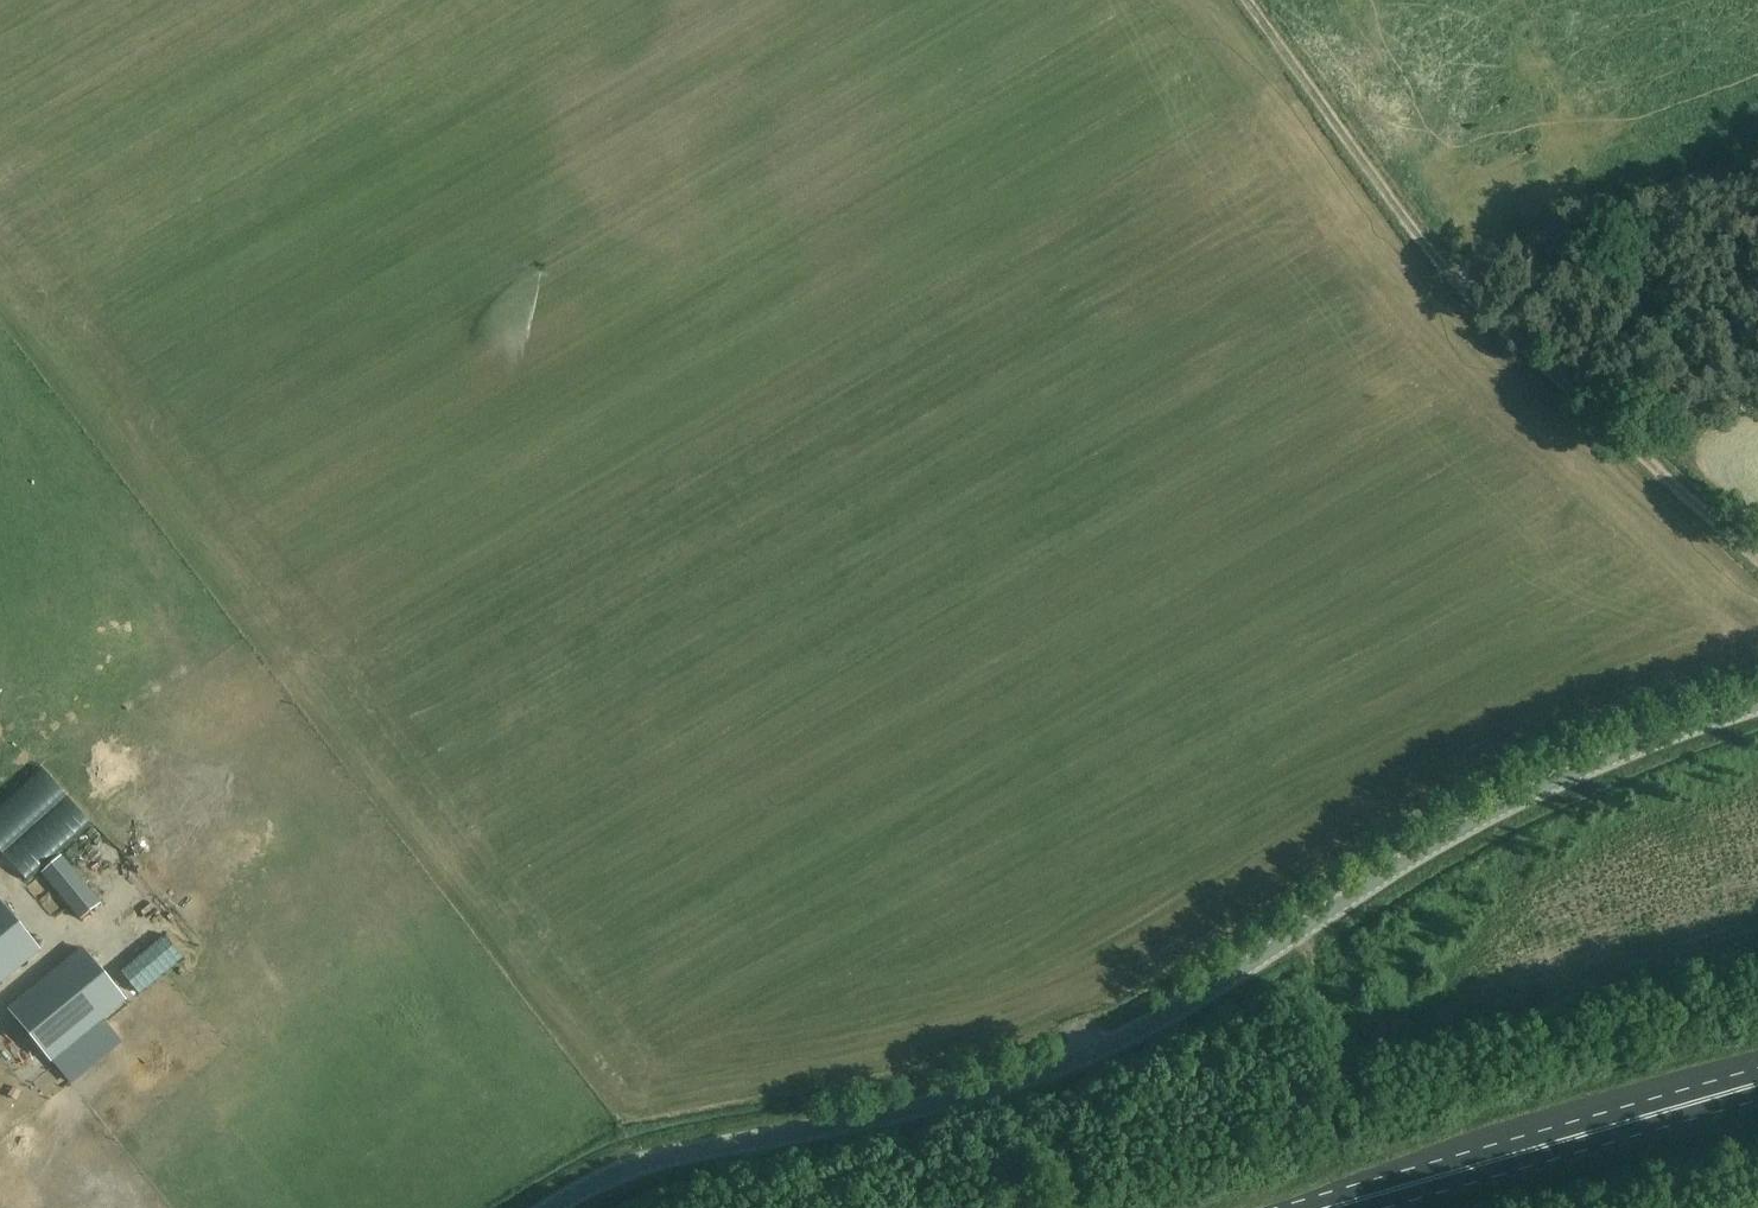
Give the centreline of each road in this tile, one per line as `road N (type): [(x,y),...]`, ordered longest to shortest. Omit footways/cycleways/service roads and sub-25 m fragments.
road 1 (unclassified): [(1757,707),(1633,750),(1476,823),(1179,1010),(1055,1070),(919,1110),(665,1158),(555,1207)]
road 2 (track): [(1757,561),(1454,278),(1246,0)]
road 3 (primary): [(1336,1207),(1757,1085)]

